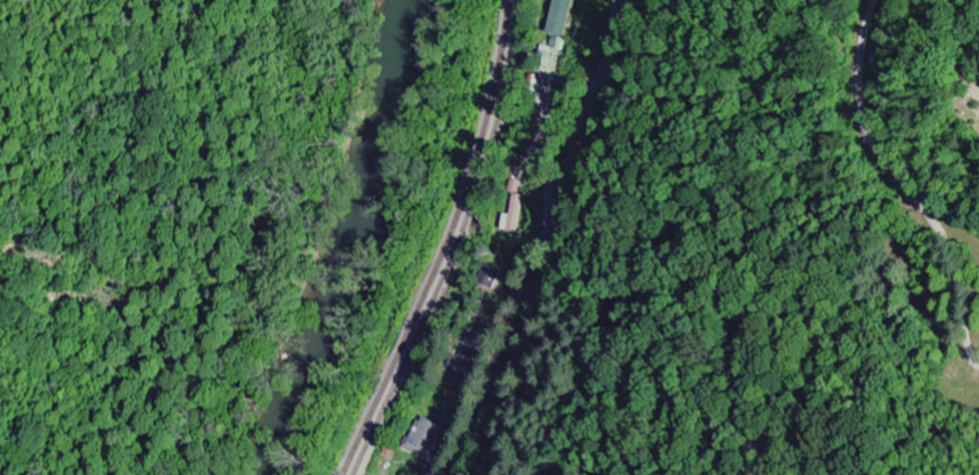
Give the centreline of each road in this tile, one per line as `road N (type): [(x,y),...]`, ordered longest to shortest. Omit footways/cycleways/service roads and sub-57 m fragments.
road 1 (residential): [(618,0),(544,261),(458,474)]

